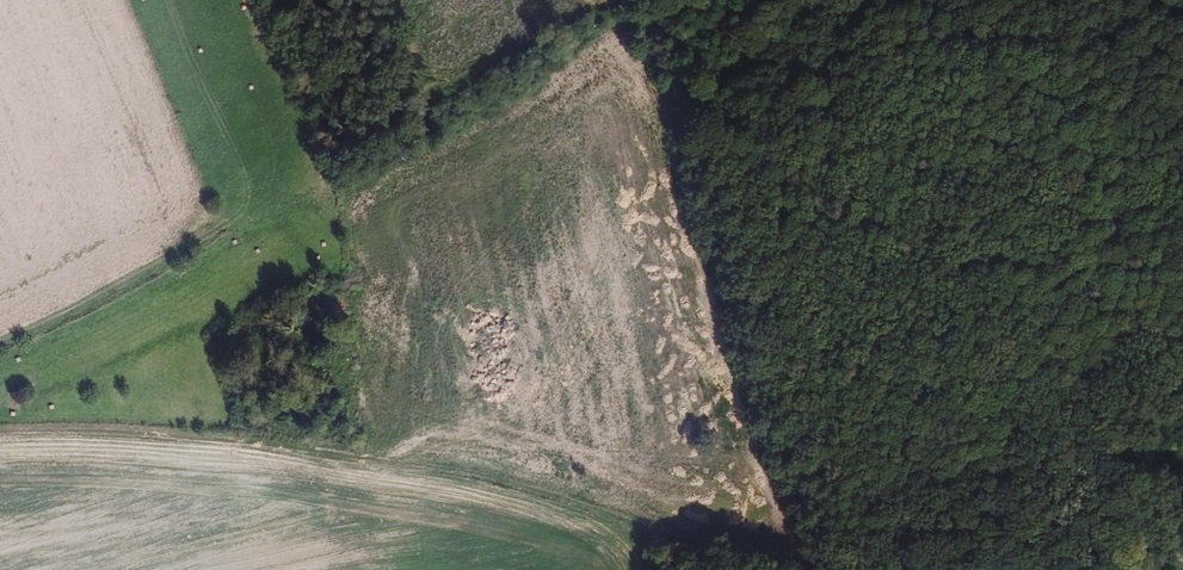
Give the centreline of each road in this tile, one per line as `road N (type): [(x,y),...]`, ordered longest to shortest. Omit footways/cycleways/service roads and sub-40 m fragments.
road 1 (track): [(0,438),(111,432),(580,494),(771,569)]
road 2 (track): [(823,569),(789,508),(709,268),(637,0)]
road 3 (track): [(976,569),(1081,557),(1112,569)]

